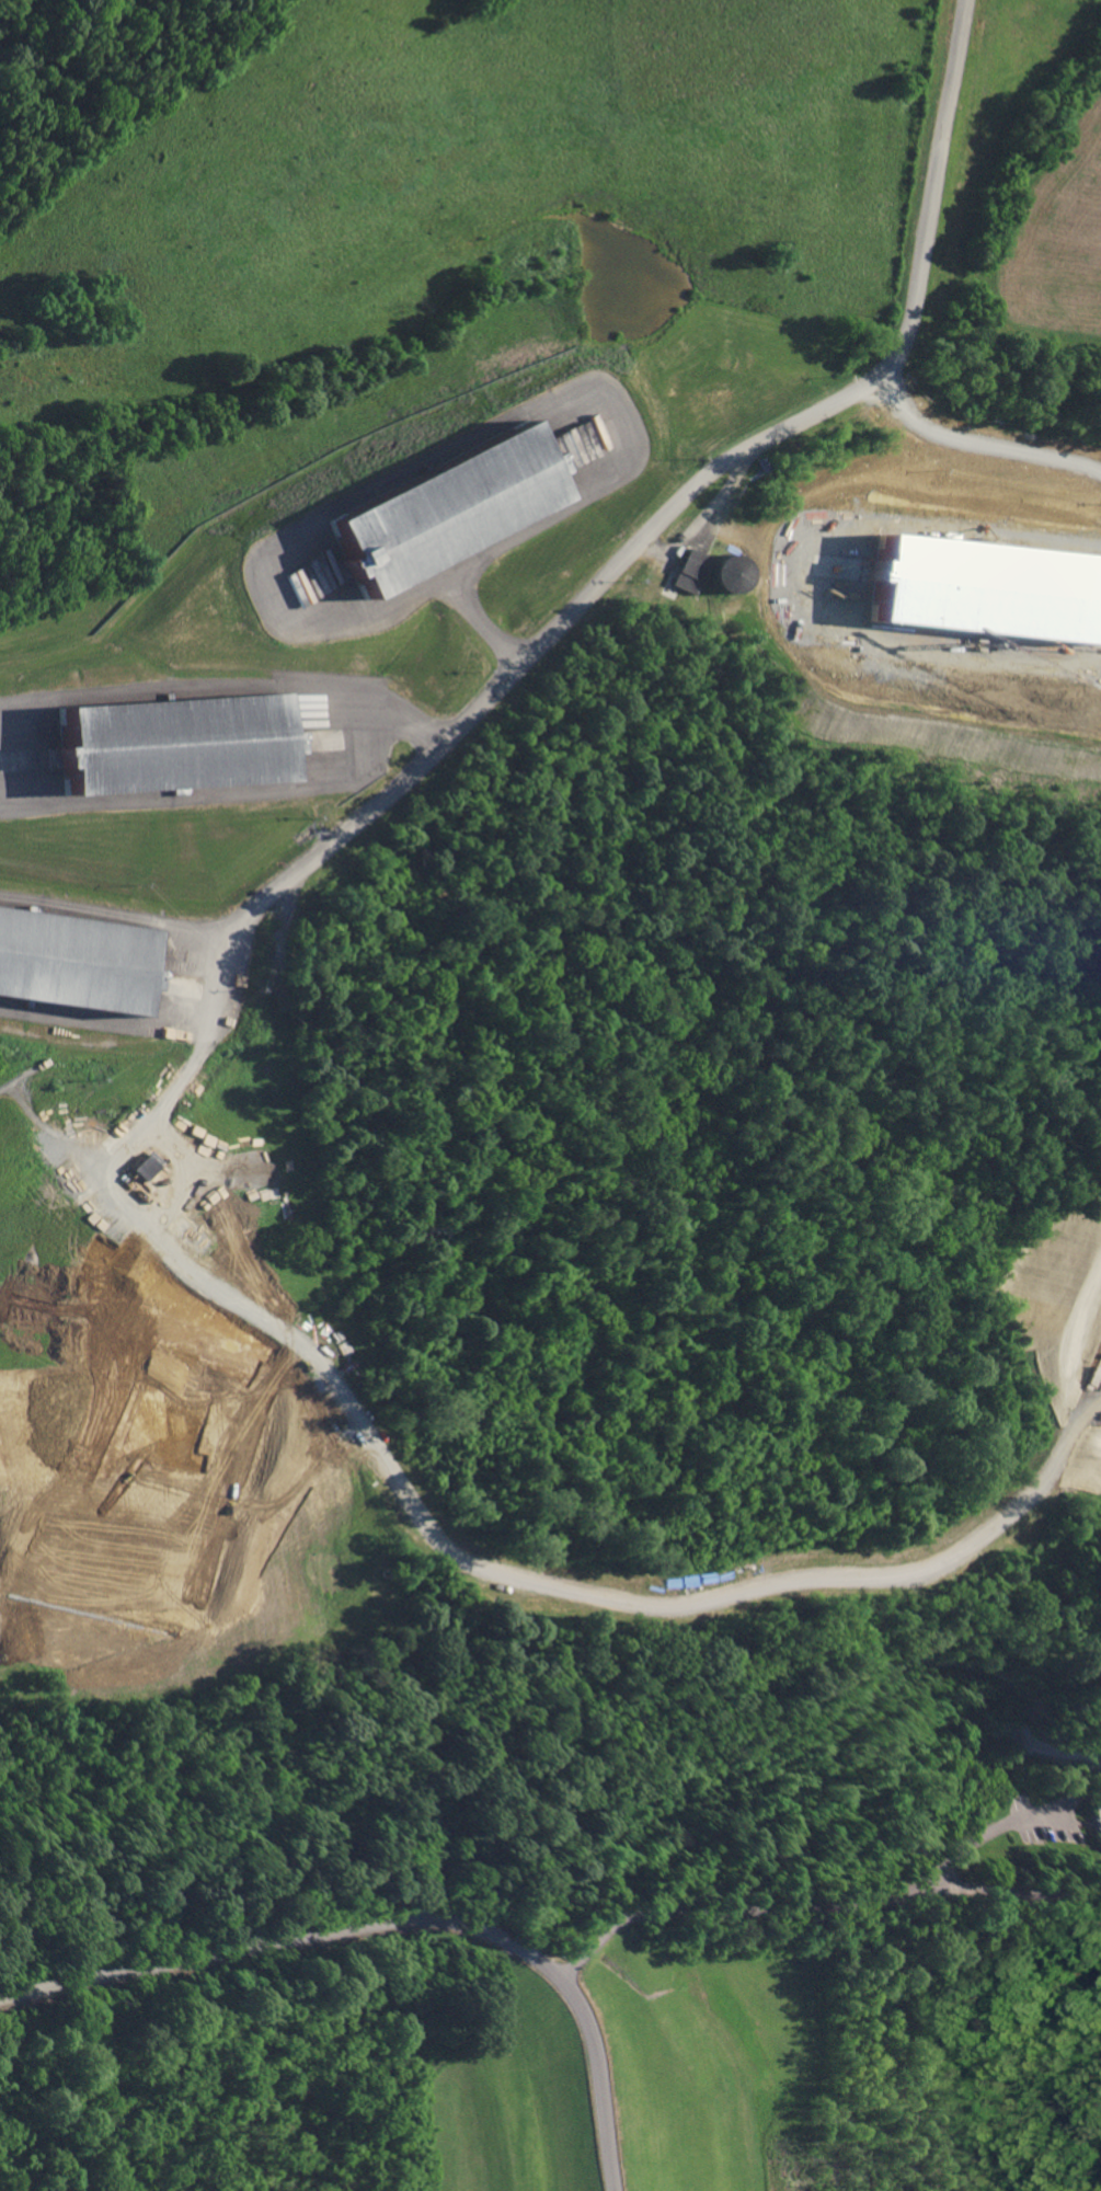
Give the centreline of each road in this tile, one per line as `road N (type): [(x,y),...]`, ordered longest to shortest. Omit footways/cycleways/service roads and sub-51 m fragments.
road 1 (residential): [(614,2190),(594,2046),(563,1974),(520,1941),(468,1922),(418,1917),(369,1925),(0,2001)]

